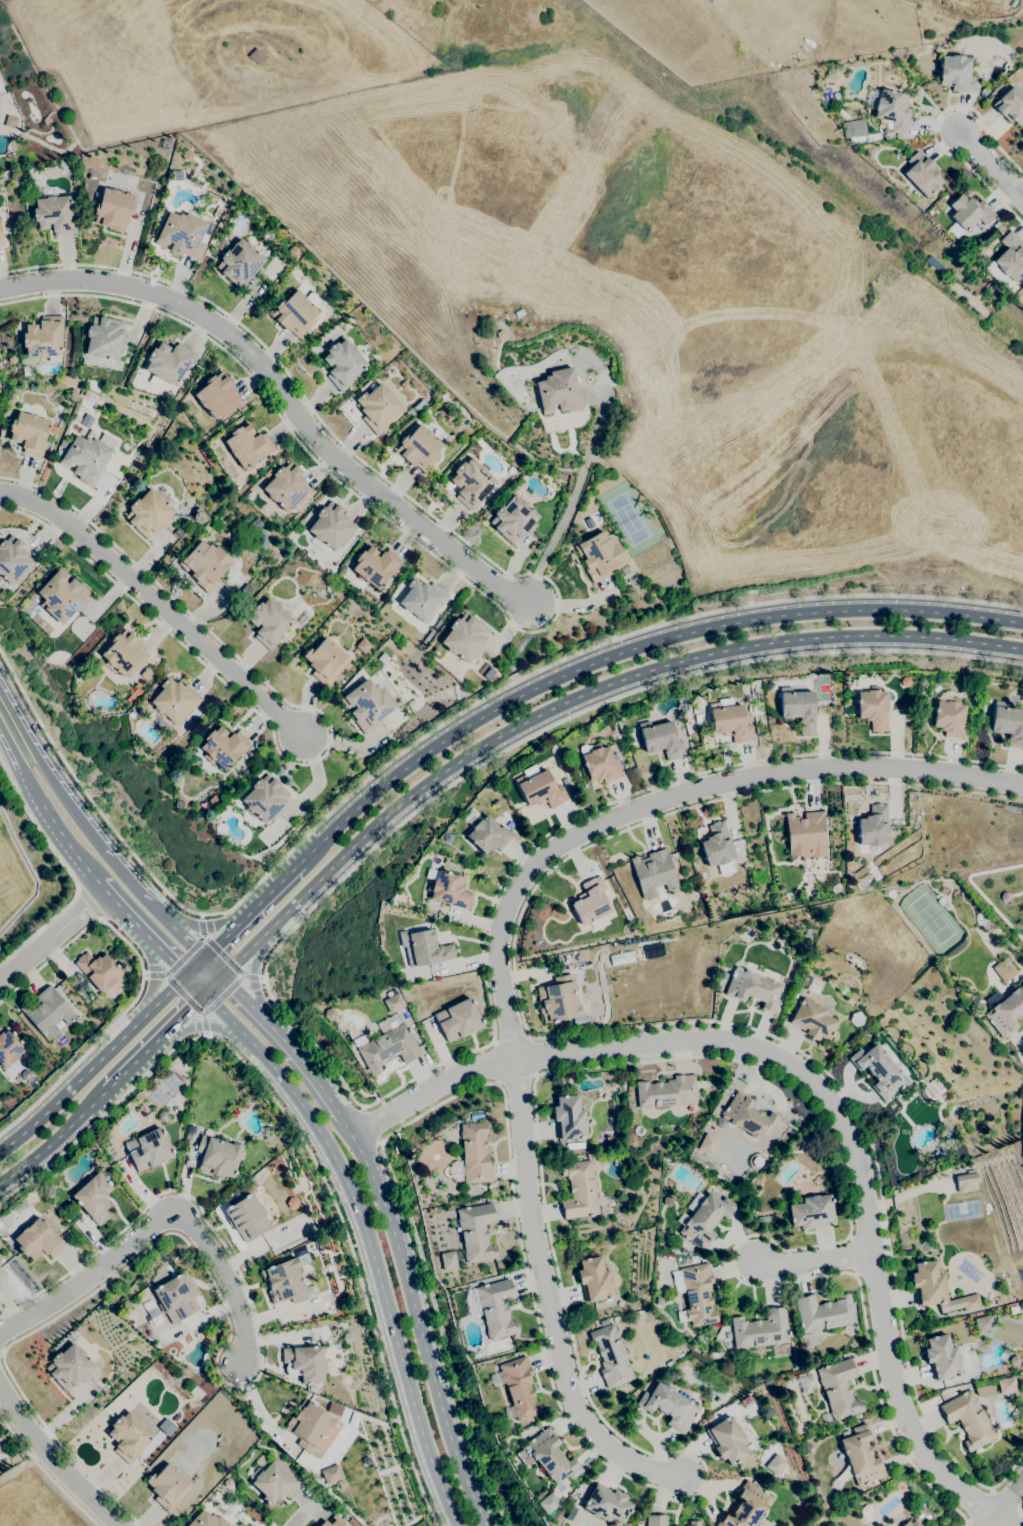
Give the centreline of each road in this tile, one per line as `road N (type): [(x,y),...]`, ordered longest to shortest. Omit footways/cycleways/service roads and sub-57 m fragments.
road 1 (residential): [(352,1137),(460,1074),(512,1063),(725,1038),(784,1057),(834,1105),(855,1152),(910,1430),(946,1479),(1005,1525)]
road 2 (secondary): [(220,976),(384,818),(465,758),(587,693),(750,646),(847,636),(1022,649)]
road 3 (secondary): [(1022,624),(846,611),(746,621),(602,659),(477,720),(407,767),(299,863)]
road 4 (residential): [(512,1063),(496,957),(503,916),(522,880),(599,824),(701,786),(799,768),(863,765),(1022,786)]
road 5 (residential): [(0,290),(110,280),(160,296),(235,337),(340,462),(536,608)]
road 6 (secondary): [(203,993),(288,1084),(354,1202),(418,1421),(461,1525)]
road 7 (residential): [(512,1063),(558,1366),(578,1420),(610,1450),(678,1482)]
road 8 (secondary): [(488,1525),(442,1415),(384,1205),(341,1116)]
road 9 (residential): [(0,504),(29,504),(88,538),(150,586),(217,667),(312,744)]
road 10 (residential): [(0,1332),(54,1304),(181,1211),(213,1246),(233,1285),(245,1333),(242,1364)]
road 11 (secondary): [(186,975),(0,1150)]
road 12 (secondary): [(341,1116),(266,1021),(203,958)]
road 13 (residential): [(119,1525),(36,1444),(0,1387)]
road 14 (secondary): [(105,1091),(220,976)]
road 15 (secondary): [(299,863),(186,975)]
road 16 (tertiary): [(96,882),(203,993)]
road 17 (residential): [(105,891),(0,983)]
road 18 (secondary): [(0,1181),(105,1091)]
road 19 (tertiary): [(106,853),(21,748)]

